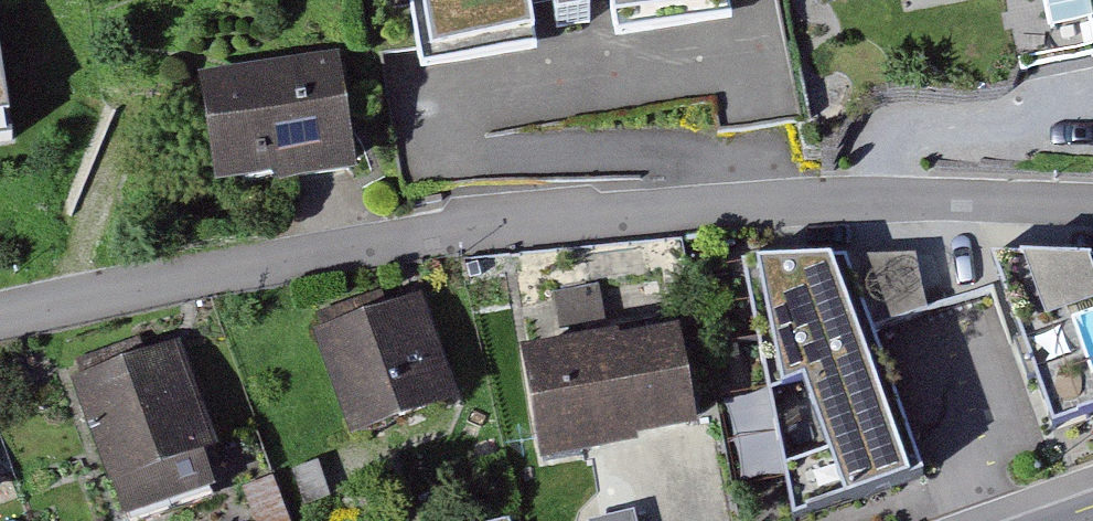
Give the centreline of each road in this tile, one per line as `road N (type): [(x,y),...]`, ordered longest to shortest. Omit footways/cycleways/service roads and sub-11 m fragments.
road 1 (residential): [(1092,209),(635,209),(296,257),(0,315)]

